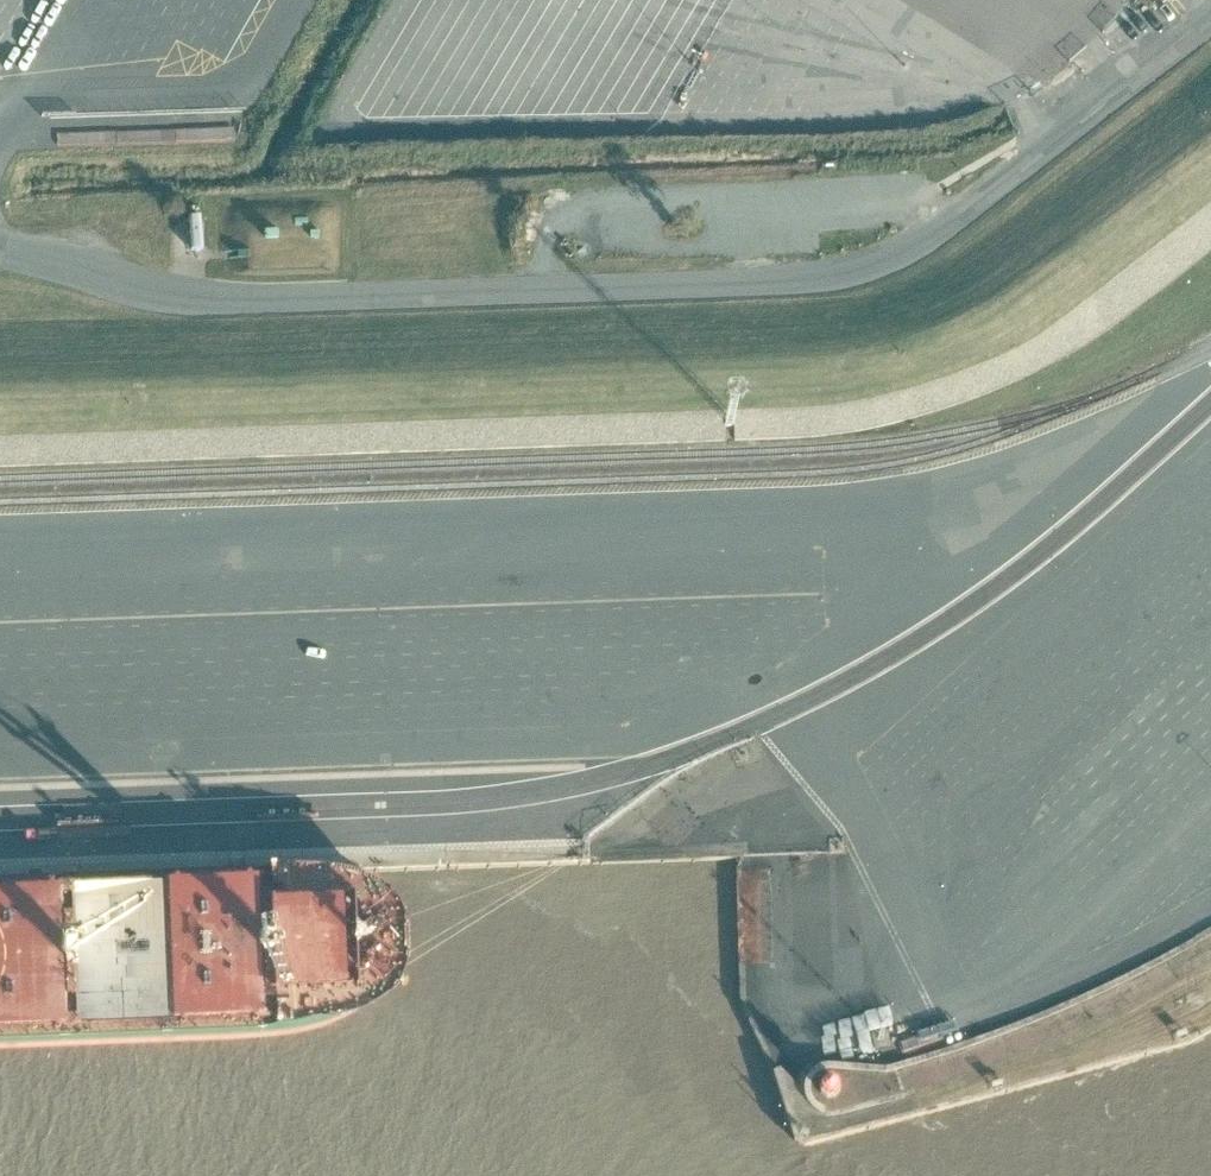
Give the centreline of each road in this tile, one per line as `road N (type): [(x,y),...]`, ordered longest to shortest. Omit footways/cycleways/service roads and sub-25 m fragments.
road 1 (unclassified): [(0,249),(219,300),(856,275),(936,237),(1210,26)]

